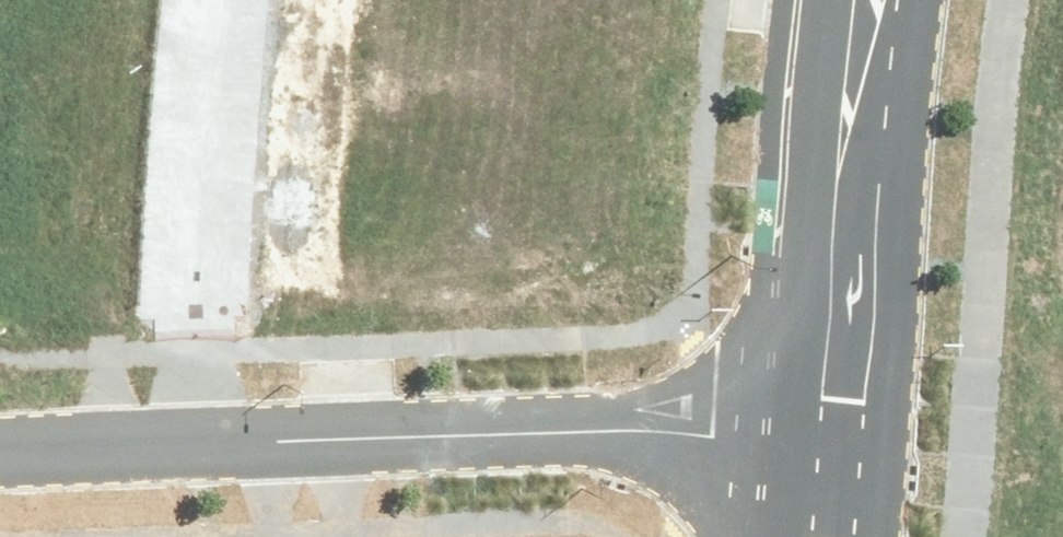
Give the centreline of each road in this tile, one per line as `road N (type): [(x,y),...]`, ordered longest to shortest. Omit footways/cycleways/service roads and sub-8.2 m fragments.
road 1 (residential): [(212,445),(681,433),(845,457)]
road 2 (residential): [(874,0),(845,457)]
road 3 (residential): [(216,0),(208,76),(212,445)]
road 4 (residential): [(0,453),(212,445)]

